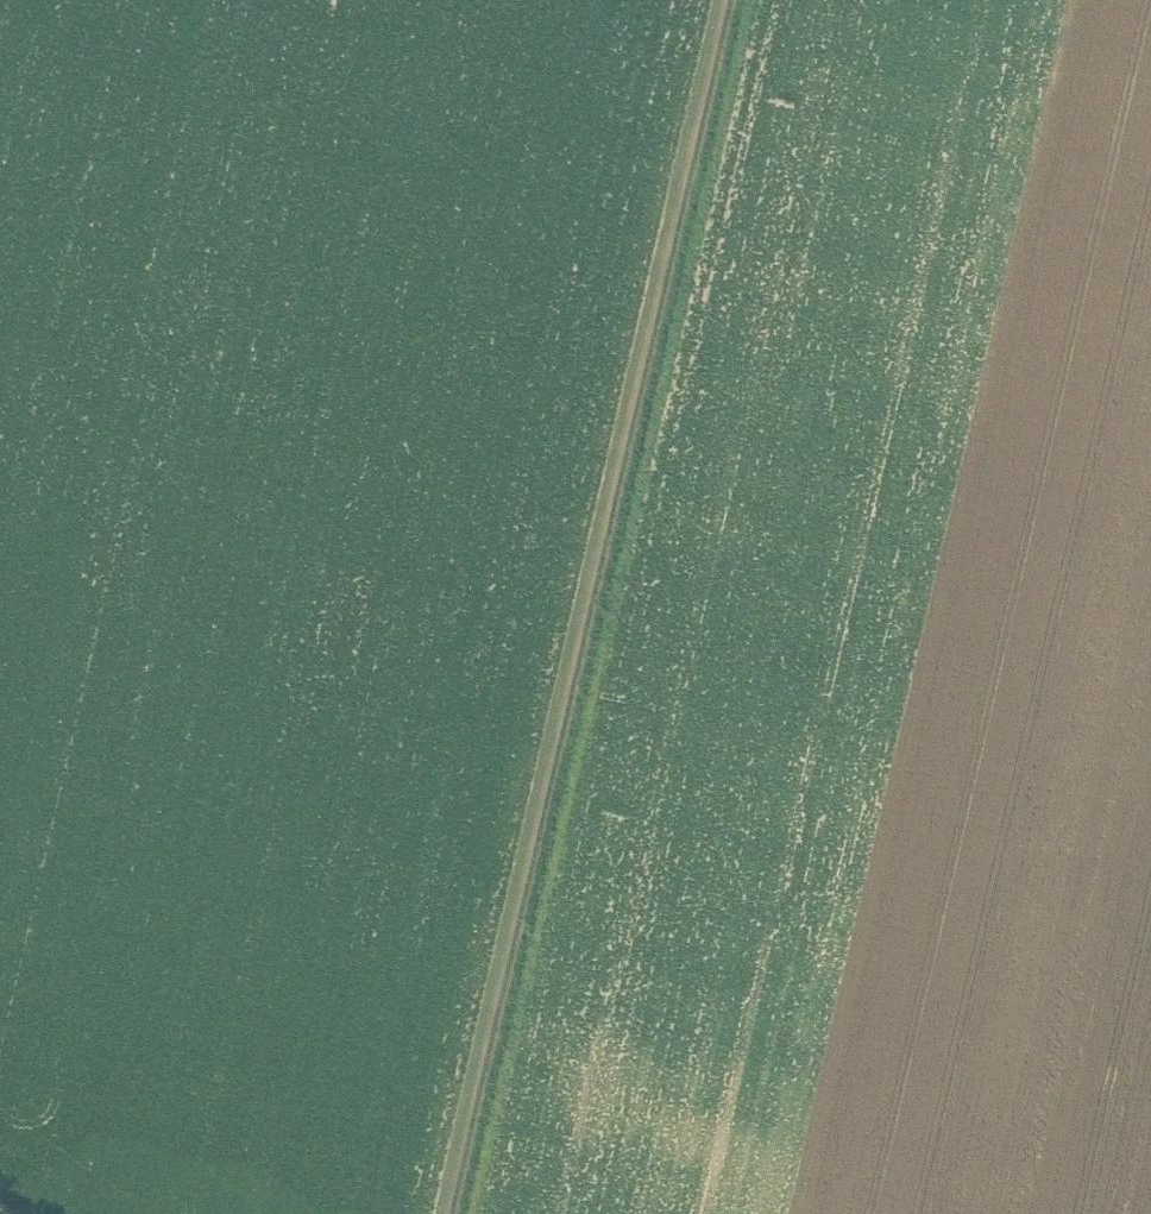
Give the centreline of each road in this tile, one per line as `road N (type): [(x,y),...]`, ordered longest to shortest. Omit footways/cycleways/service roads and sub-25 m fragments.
road 1 (track): [(440,1213),(719,0)]
road 2 (track): [(470,1213),(748,0)]

